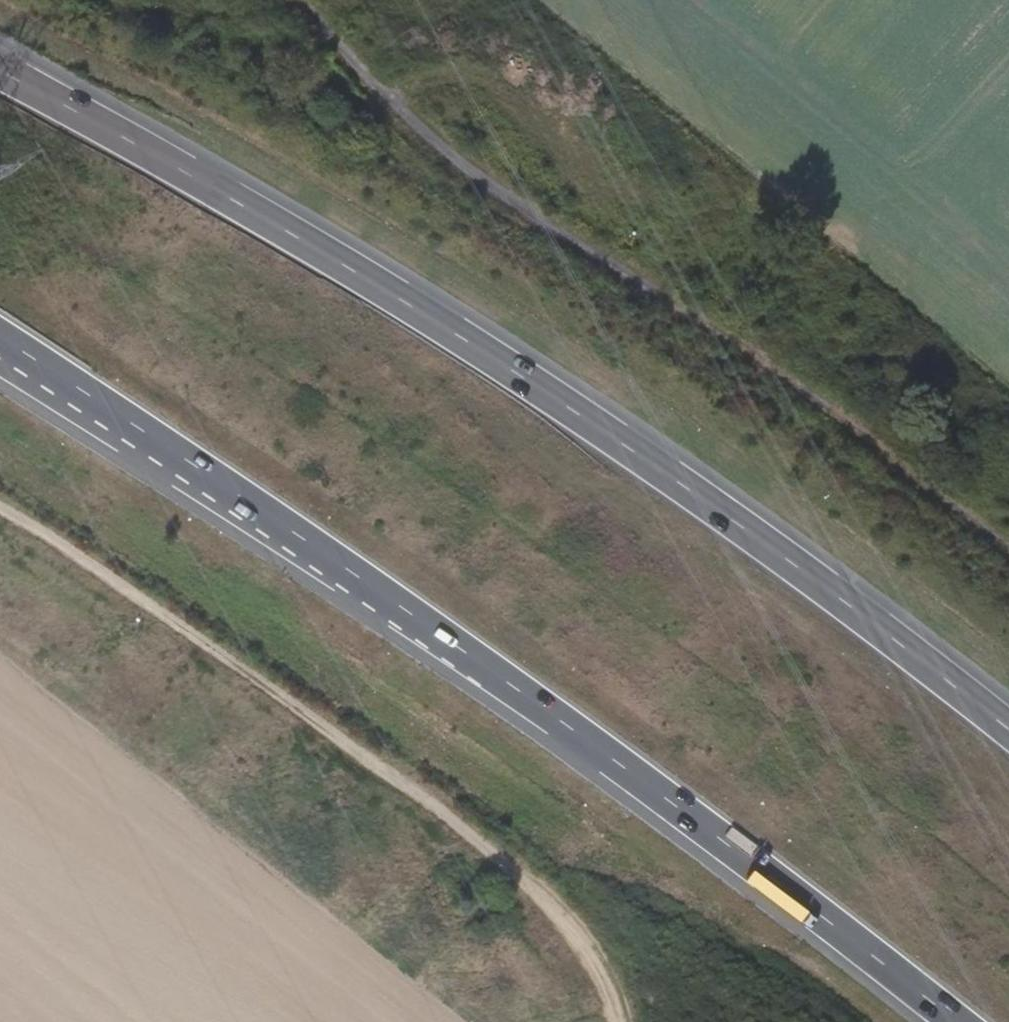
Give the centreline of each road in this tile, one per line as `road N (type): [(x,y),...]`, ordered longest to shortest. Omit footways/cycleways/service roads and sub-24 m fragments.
road 1 (trunk): [(1008,727),(588,416),(0,64)]
road 2 (trunk): [(0,347),(253,506),(496,675),(955,1021)]
road 3 (track): [(279,0),(492,192),(767,366),(1008,553)]
road 4 (track): [(613,1021),(610,994),(537,899),(408,789),(0,510)]

